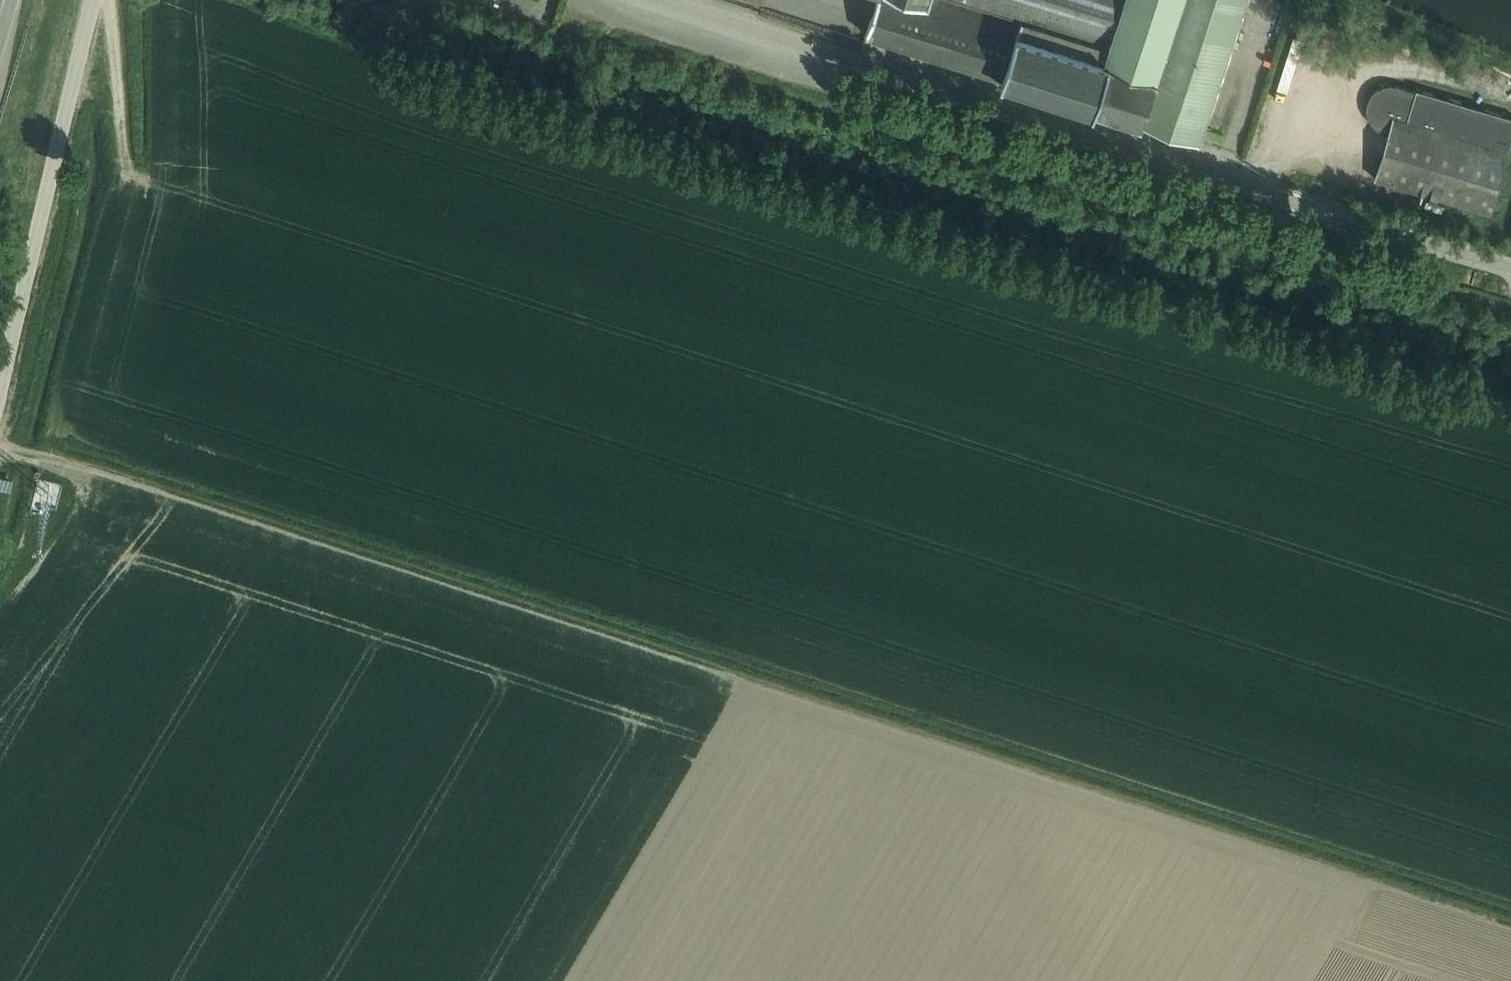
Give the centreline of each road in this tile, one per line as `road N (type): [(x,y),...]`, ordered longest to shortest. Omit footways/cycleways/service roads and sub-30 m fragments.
road 1 (tertiary): [(1510,269),(659,0)]
road 2 (unclassified): [(0,385),(92,0)]

